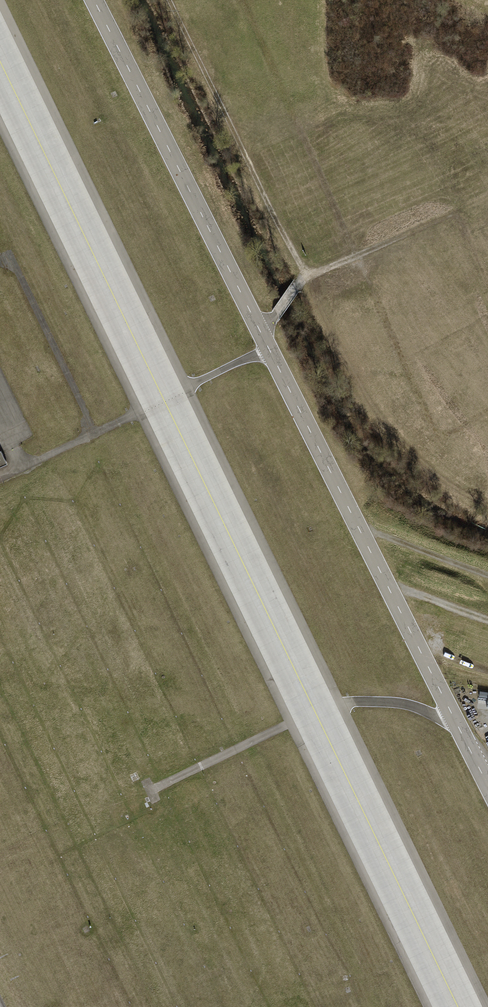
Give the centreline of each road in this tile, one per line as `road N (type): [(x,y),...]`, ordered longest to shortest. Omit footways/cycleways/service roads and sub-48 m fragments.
road 1 (track): [(487,510),(422,470),(375,417),(306,277),(359,256),(297,124)]
road 2 (track): [(170,0),(306,277),(262,334)]
road 3 (track): [(357,524),(487,573)]

